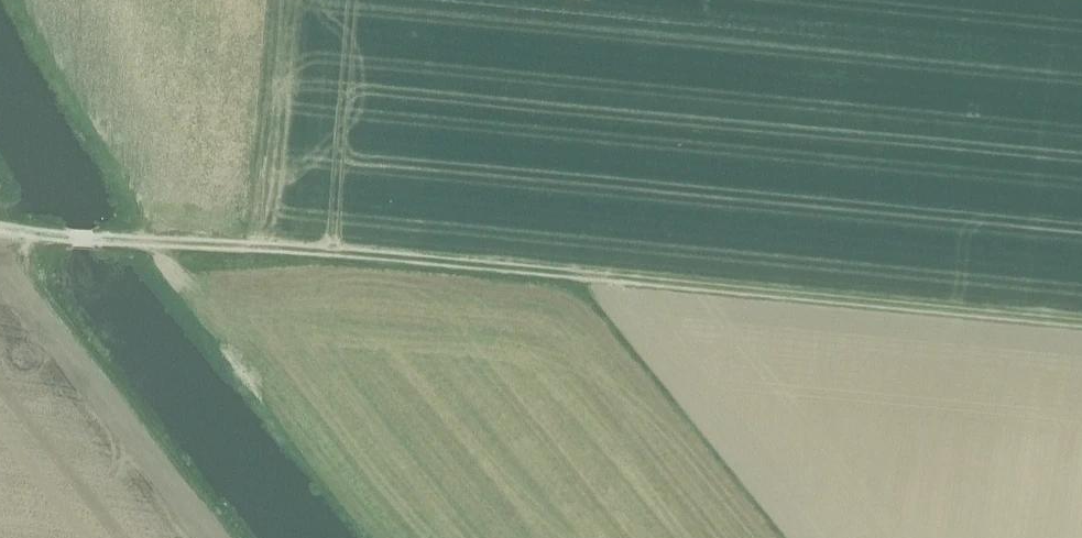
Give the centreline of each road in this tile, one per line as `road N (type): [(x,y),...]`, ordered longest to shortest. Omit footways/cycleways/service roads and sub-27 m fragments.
road 1 (track): [(0,229),(1081,327)]

